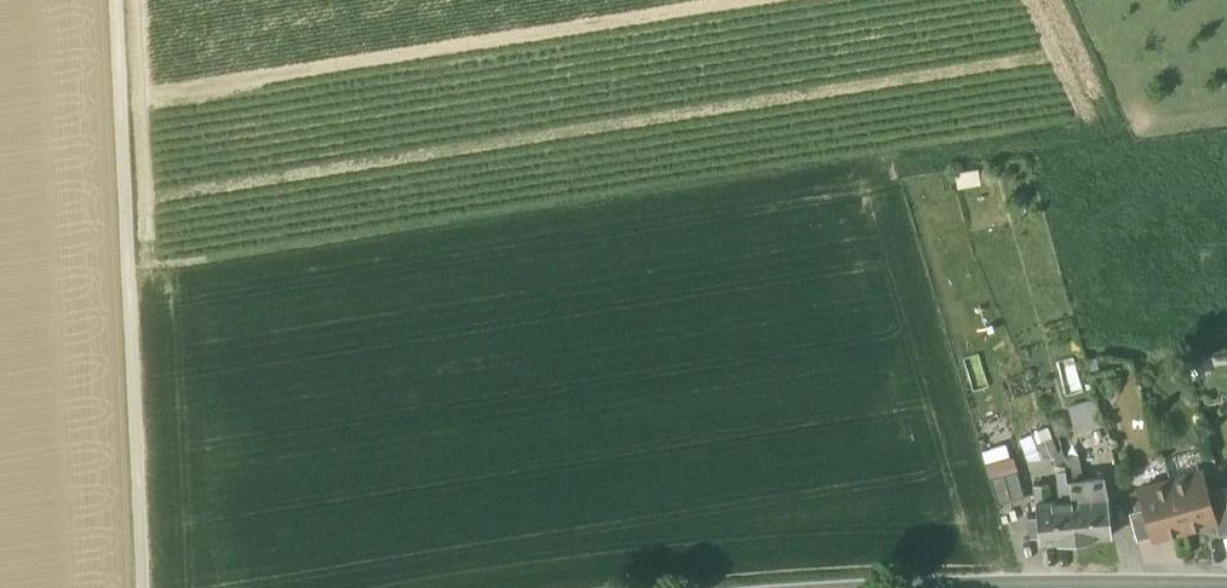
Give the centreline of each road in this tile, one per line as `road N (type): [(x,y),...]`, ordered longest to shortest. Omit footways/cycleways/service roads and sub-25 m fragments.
road 1 (track): [(144,587),(117,0)]

